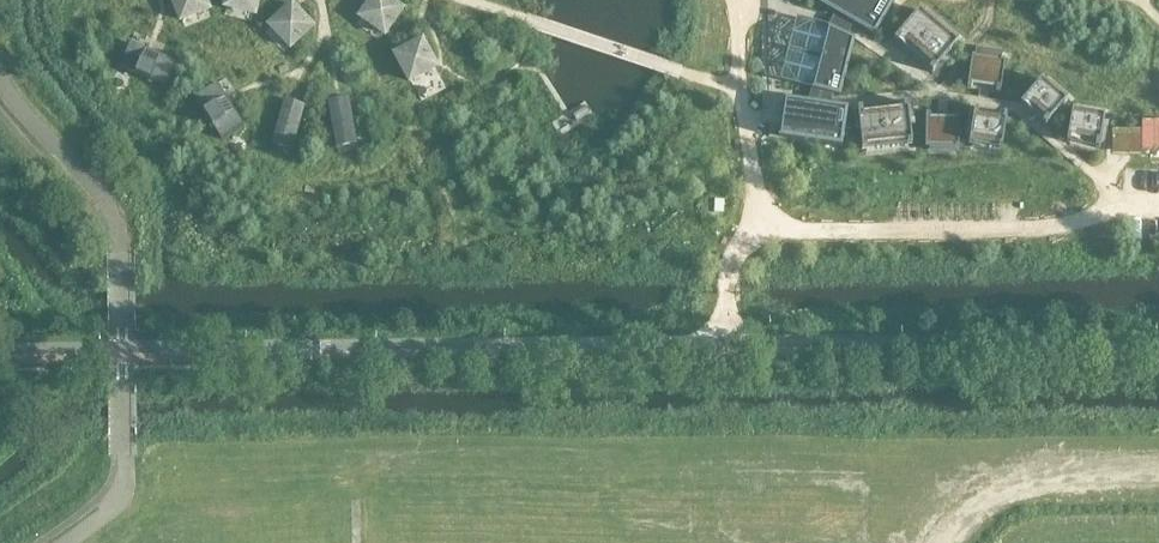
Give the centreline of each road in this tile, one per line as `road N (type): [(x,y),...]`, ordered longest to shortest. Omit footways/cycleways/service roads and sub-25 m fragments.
road 1 (unclassified): [(1158,345),(0,354)]
road 2 (track): [(471,0),(741,92)]
road 3 (track): [(943,542),(951,525),(1030,477),(1158,471)]

